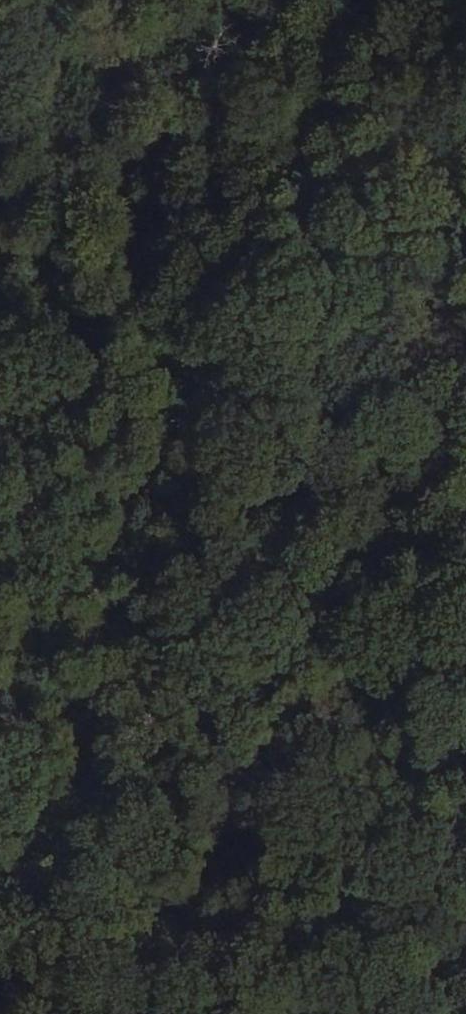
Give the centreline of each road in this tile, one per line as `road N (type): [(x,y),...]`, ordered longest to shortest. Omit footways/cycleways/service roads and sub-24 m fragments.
road 1 (track): [(146,382),(465,939)]
road 2 (track): [(0,529),(146,382),(339,0)]
road 3 (track): [(314,50),(424,0)]

